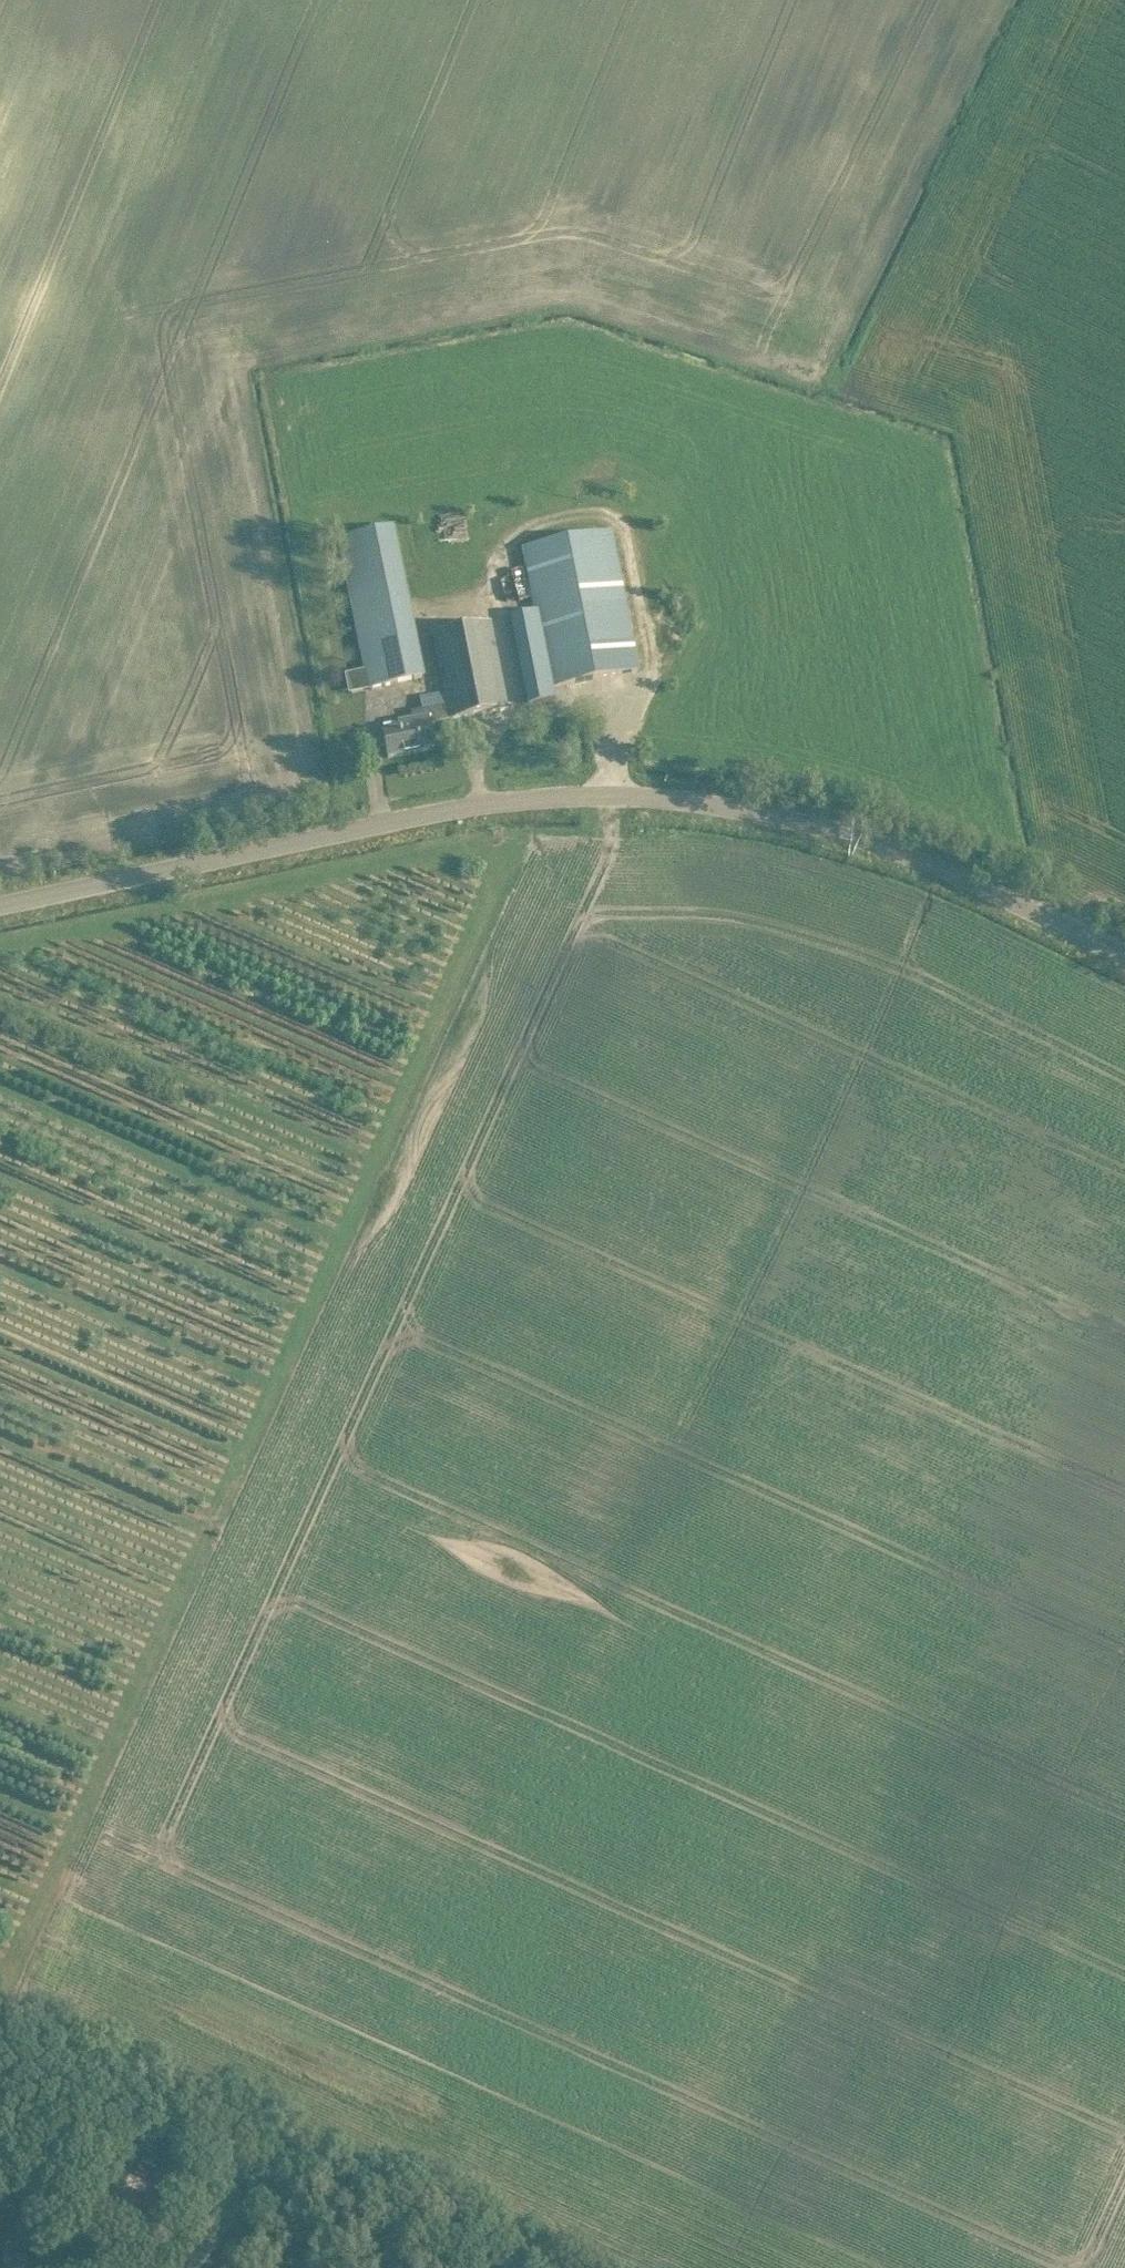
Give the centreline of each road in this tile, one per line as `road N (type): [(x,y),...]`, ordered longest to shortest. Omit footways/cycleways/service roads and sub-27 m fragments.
road 1 (unclassified): [(0,909),(437,816),(533,806),(702,812),(893,856),(1124,953)]
road 2 (residential): [(251,2145),(0,2031)]
road 3 (residential): [(251,2145),(148,2267)]
road 4 (residential): [(220,2267),(263,2212),(251,2145)]

